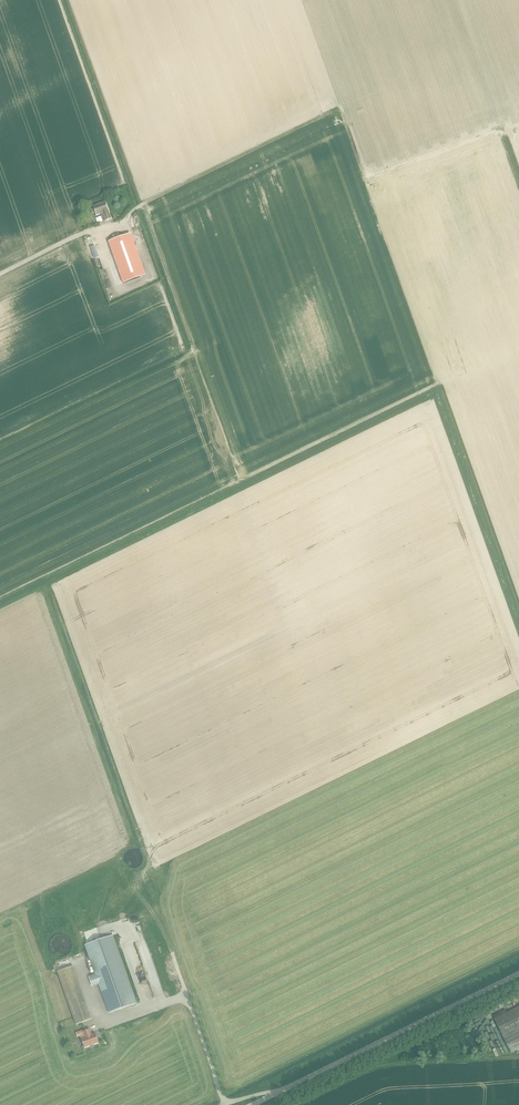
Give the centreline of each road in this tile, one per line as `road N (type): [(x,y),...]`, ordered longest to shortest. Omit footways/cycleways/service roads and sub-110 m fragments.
road 1 (unclassified): [(255,1104),(518,973)]
road 2 (track): [(139,206),(125,225),(90,231),(0,273)]

